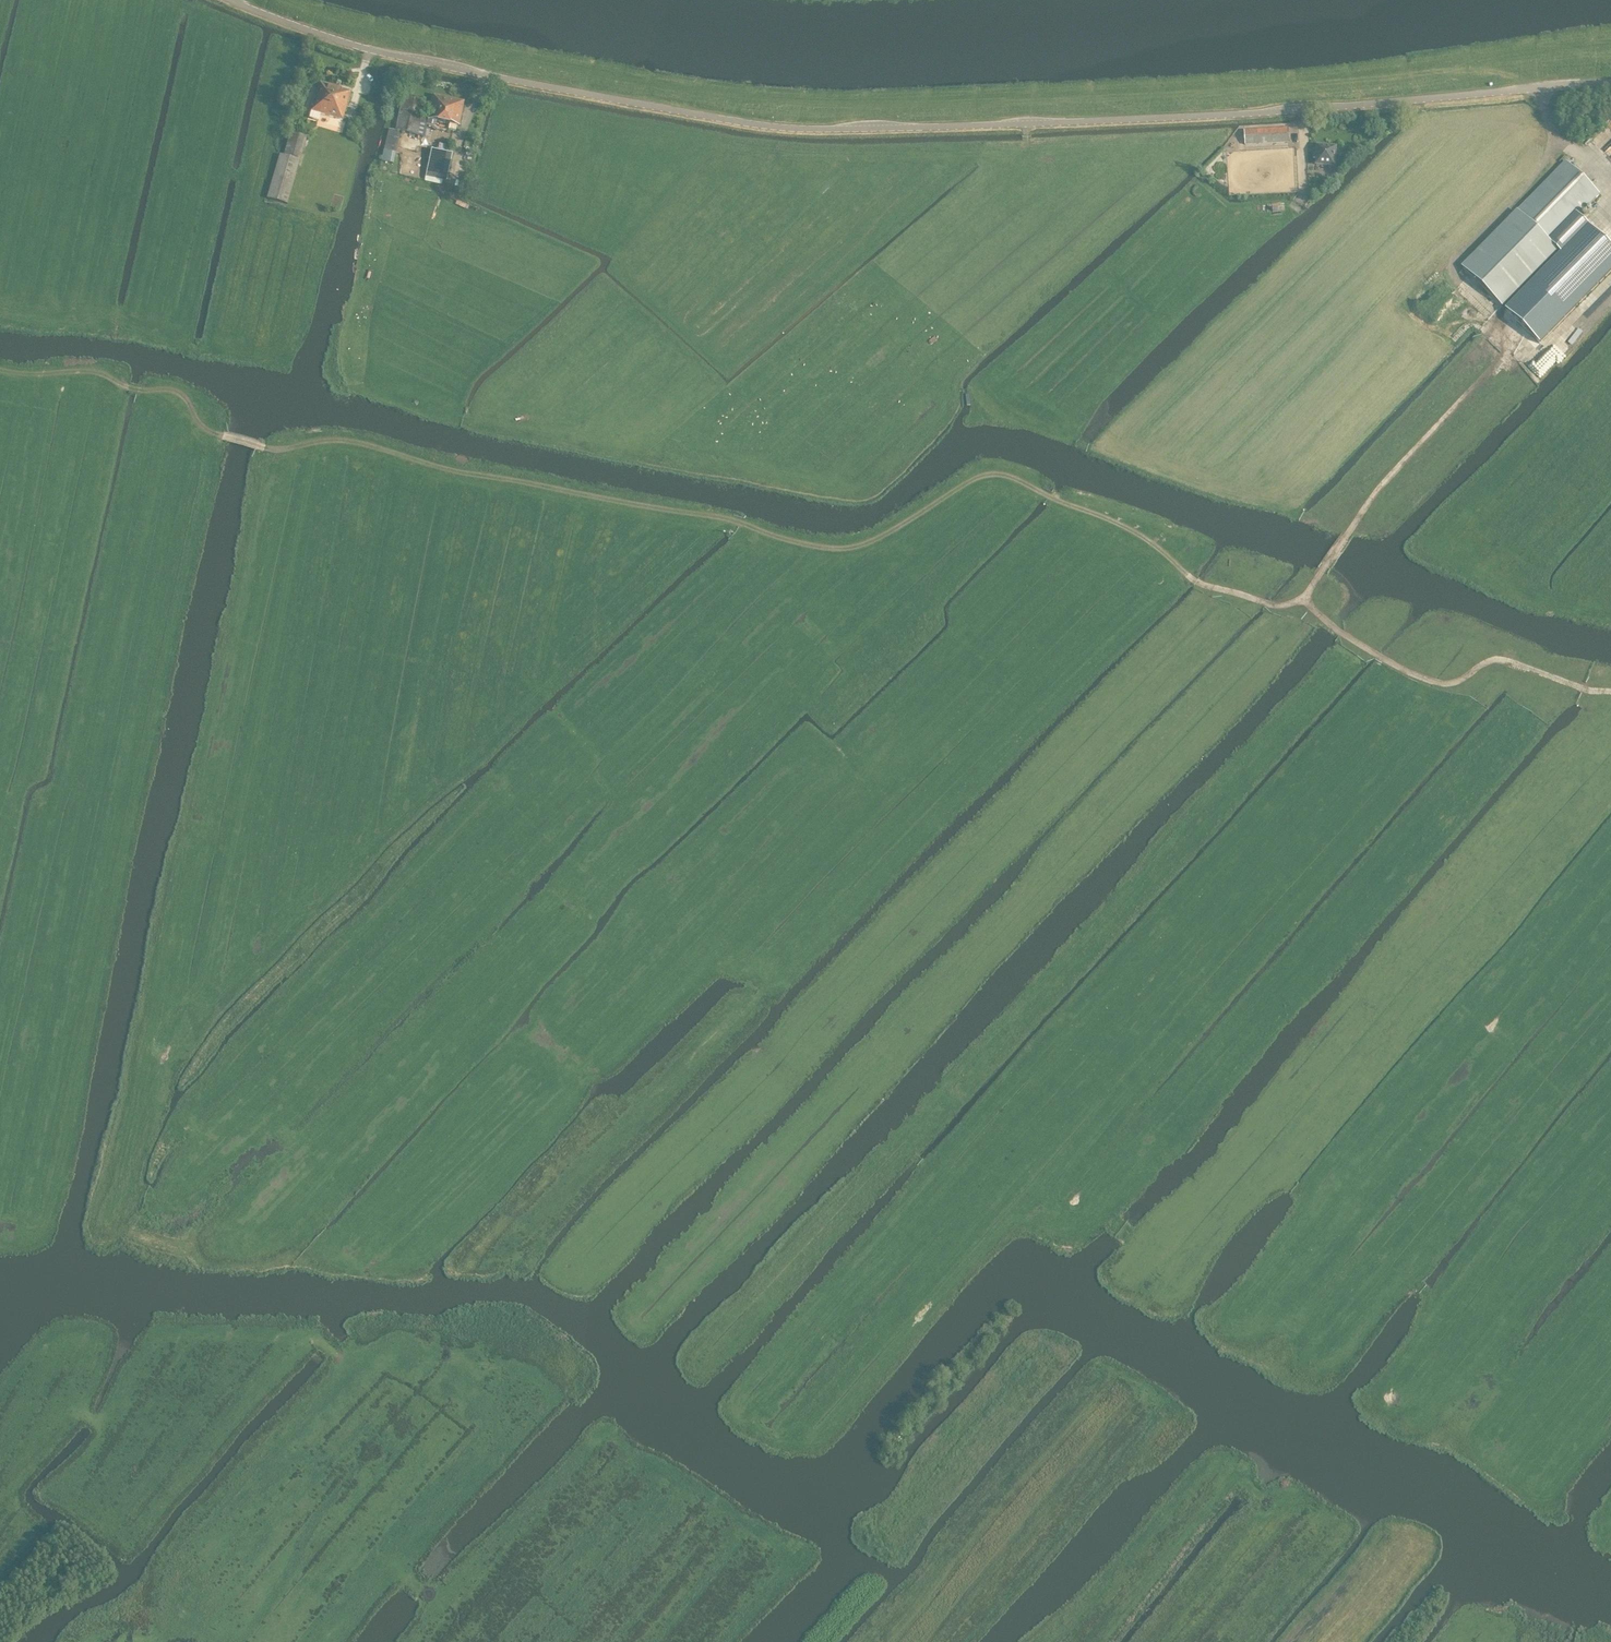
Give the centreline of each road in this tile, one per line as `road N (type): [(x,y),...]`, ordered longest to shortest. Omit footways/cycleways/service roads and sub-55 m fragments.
road 1 (track): [(1610,692),(1498,659),(1454,683),(1429,680),(1344,634),(1304,598),(1274,604),(1201,583),(1131,529),(1000,474),(969,480),(870,541),(832,548),(727,518),(437,466),(362,442),(270,448)]
road 2 (tertiary): [(1610,80),(1250,112),(783,126),(409,57),(234,0)]
road 3 (track): [(0,368),(101,371),(129,387),(183,395),(198,424),(270,448)]
road 4 (track): [(1518,340),(1368,499),(1350,530)]

